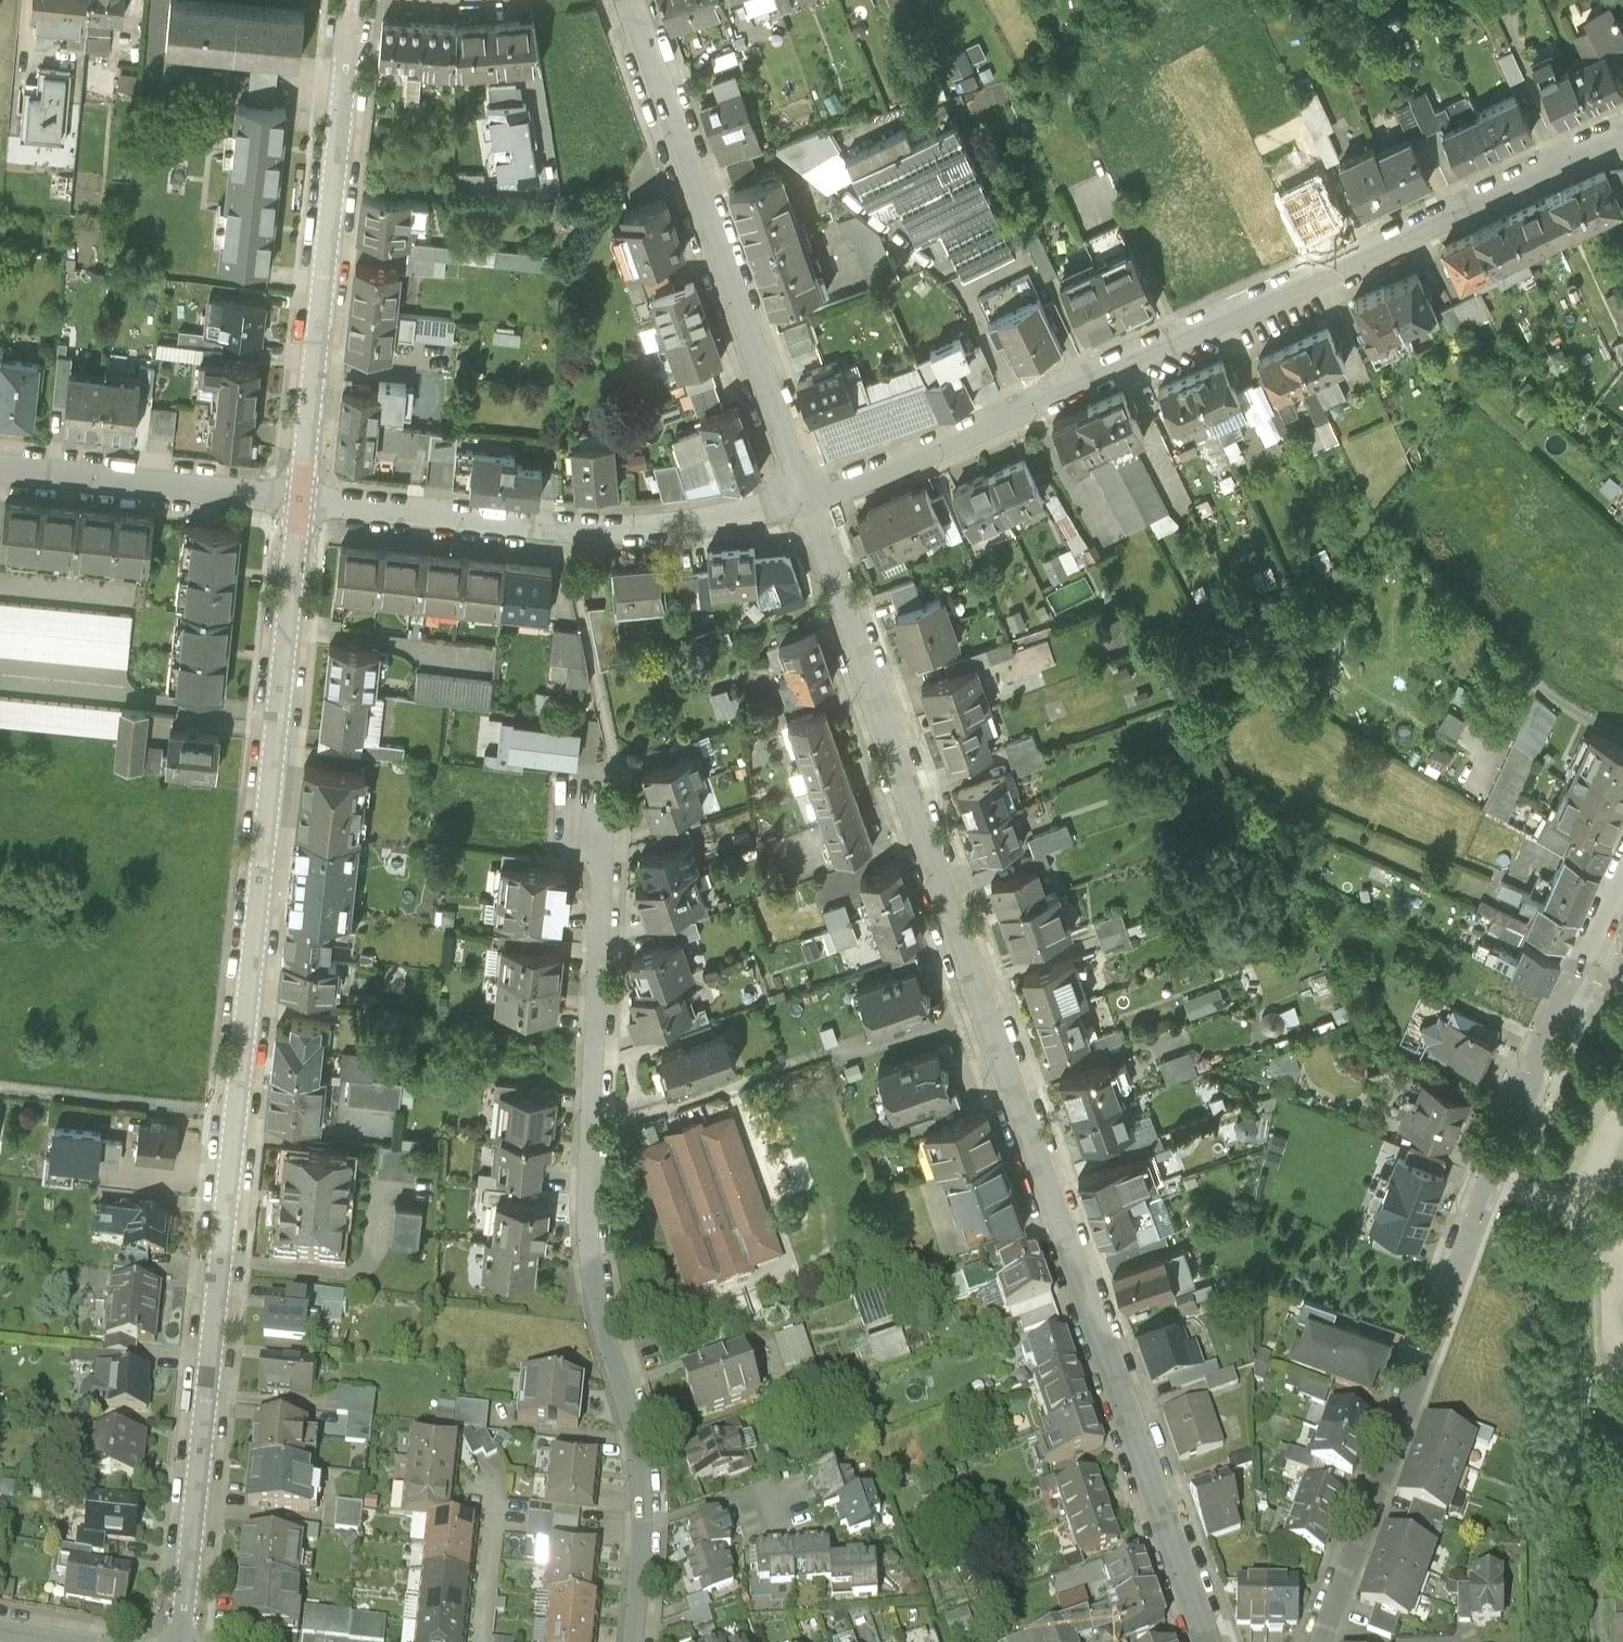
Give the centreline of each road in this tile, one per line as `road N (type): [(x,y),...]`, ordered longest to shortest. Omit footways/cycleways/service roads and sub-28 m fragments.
road 1 (residential): [(806,503),(1207,1641)]
road 2 (residential): [(181,1641),(299,500)]
road 3 (residential): [(806,503),(852,489),(1622,136)]
road 4 (residential): [(633,1641),(641,1476),(590,1240),(607,816)]
road 5 (residential): [(1570,995),(1319,1641)]
road 6 (residential): [(628,0),(806,503)]
road 7 (residential): [(299,500),(652,528),(806,503)]
road 8 (residential): [(299,500),(351,16)]
road 9 (residential): [(0,469),(299,500)]
road 10 (residential): [(1622,884),(1570,995)]

